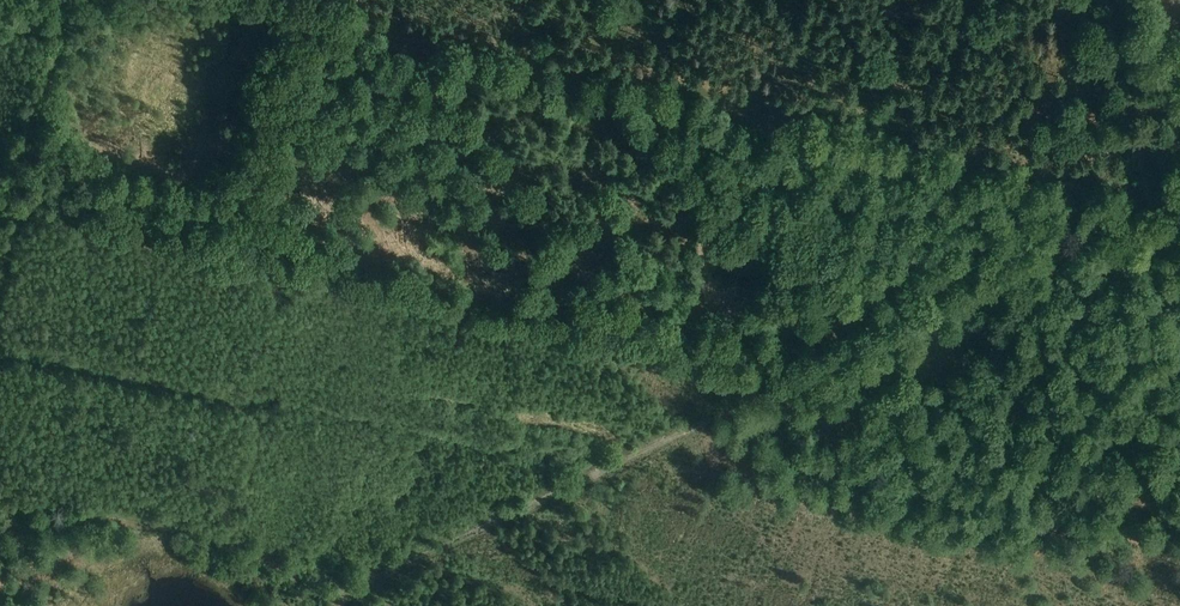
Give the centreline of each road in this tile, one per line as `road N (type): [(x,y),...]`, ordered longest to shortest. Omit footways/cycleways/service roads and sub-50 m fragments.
road 1 (track): [(64,0),(6,199),(794,377)]
road 2 (track): [(340,605),(339,599),(1179,192)]
road 3 (track): [(275,0),(1147,192)]
road 4 (track): [(0,531),(83,519),(153,522),(227,543),(339,599)]
road 5 (track): [(1179,238),(1123,0)]

